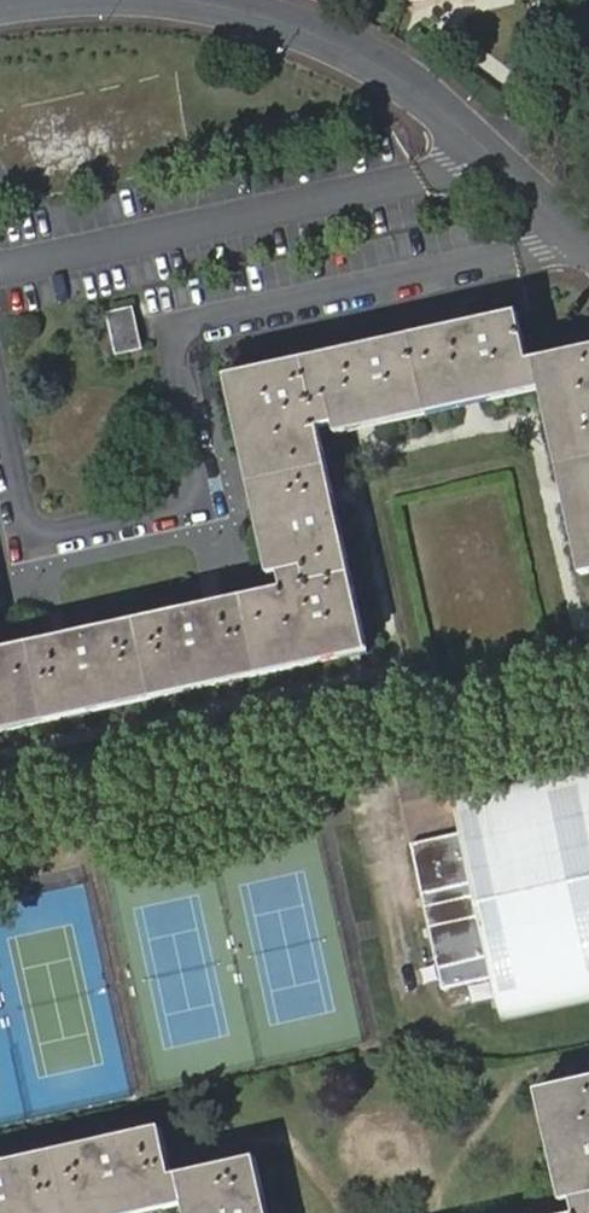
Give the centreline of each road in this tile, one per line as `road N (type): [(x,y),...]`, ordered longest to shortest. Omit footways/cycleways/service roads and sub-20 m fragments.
road 1 (unclassified): [(588,248),(430,101),(375,64),(263,16),(178,0)]

